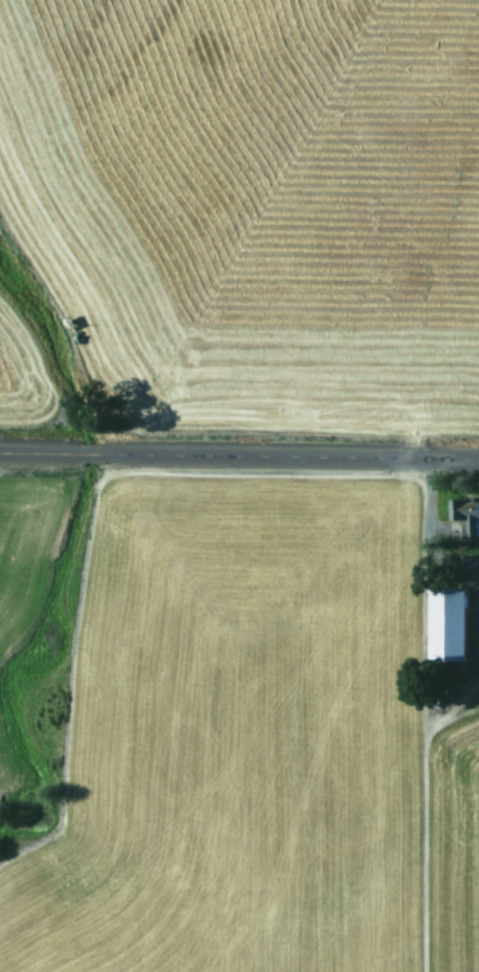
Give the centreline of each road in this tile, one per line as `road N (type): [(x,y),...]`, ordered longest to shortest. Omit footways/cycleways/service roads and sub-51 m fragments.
road 1 (tertiary): [(478,459),(0,453)]

